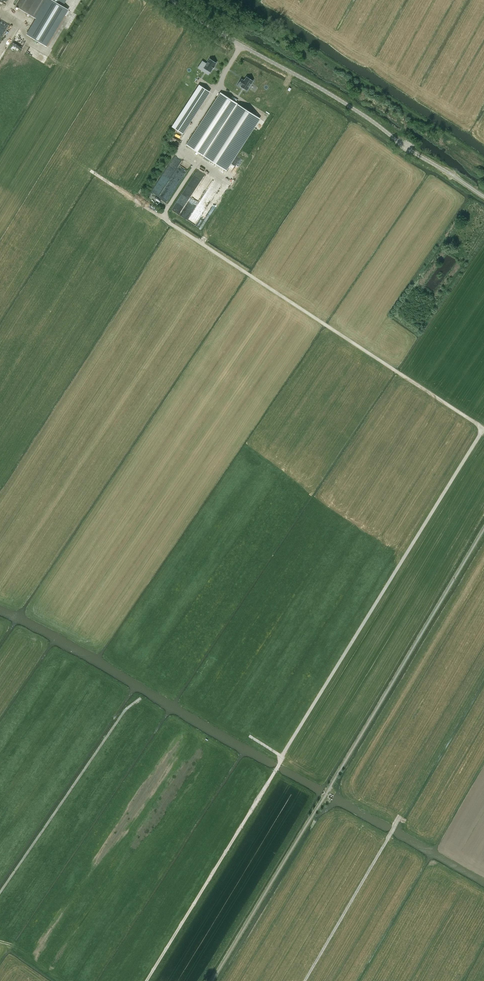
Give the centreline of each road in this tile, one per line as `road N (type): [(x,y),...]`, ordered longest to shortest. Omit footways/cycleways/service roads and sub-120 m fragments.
road 1 (track): [(282,757),(481,428),(160,218),(200,160),(181,147),(241,48)]
road 2 (unclassified): [(451,175),(170,0)]
road 3 (track): [(145,980),(282,757),(250,736)]
road 4 (track): [(483,160),(235,0)]
road 5 (track): [(0,892),(141,698)]
road 6 (track): [(305,980),(400,818),(406,821)]
road 7 (track): [(396,316),(420,330),(483,231)]

